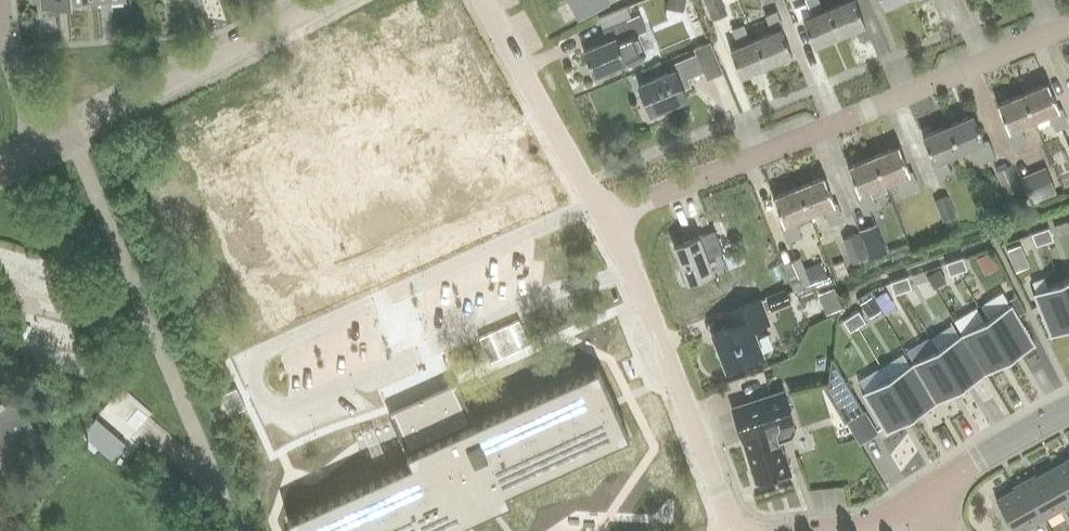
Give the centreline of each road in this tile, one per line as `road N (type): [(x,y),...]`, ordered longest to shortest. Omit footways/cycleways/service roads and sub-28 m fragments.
road 1 (residential): [(604,223),(1068,29)]
road 2 (residential): [(734,530),(604,223)]
road 3 (residential): [(45,148),(343,0)]
road 4 (residential): [(604,223),(474,0)]
road 5 (tertiary): [(1068,410),(924,500)]
road 6 (residential): [(45,148),(0,35)]

